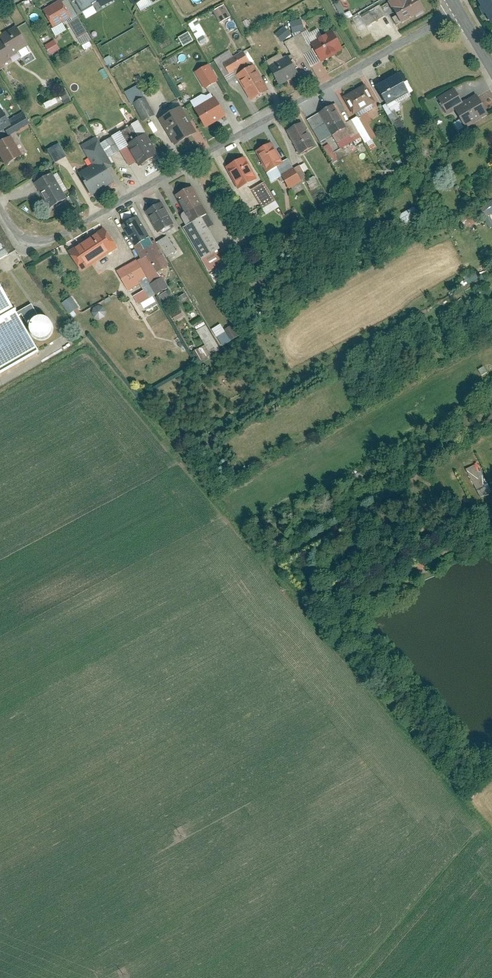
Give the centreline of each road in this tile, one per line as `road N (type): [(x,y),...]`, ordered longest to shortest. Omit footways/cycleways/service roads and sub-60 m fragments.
road 1 (residential): [(460,11),(43,243),(18,240),(0,208)]

